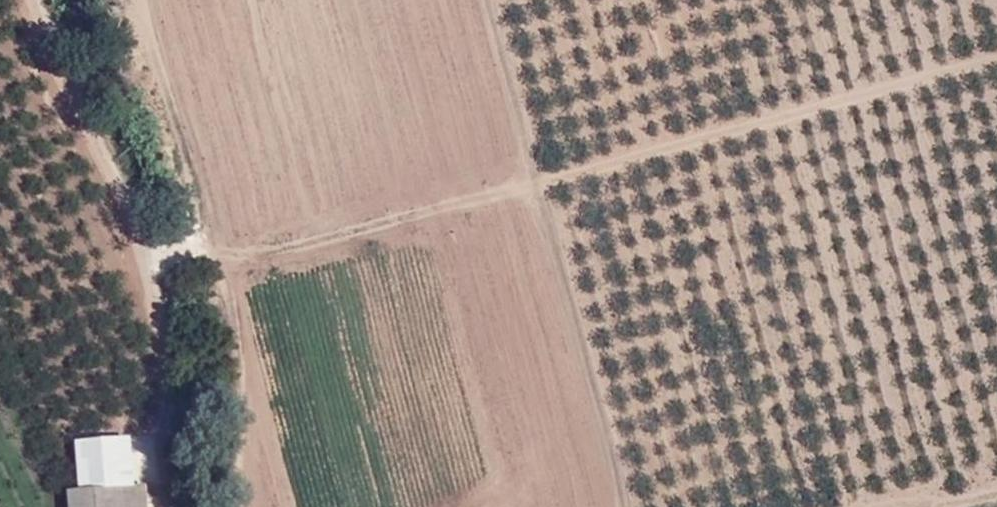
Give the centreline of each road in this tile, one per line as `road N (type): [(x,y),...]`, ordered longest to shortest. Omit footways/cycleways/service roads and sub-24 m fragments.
road 1 (track): [(146,261),(193,243),(230,258),(260,259),(996,57)]
road 2 (track): [(627,506),(487,0)]
road 3 (track): [(240,506),(239,334),(230,258),(150,0)]

